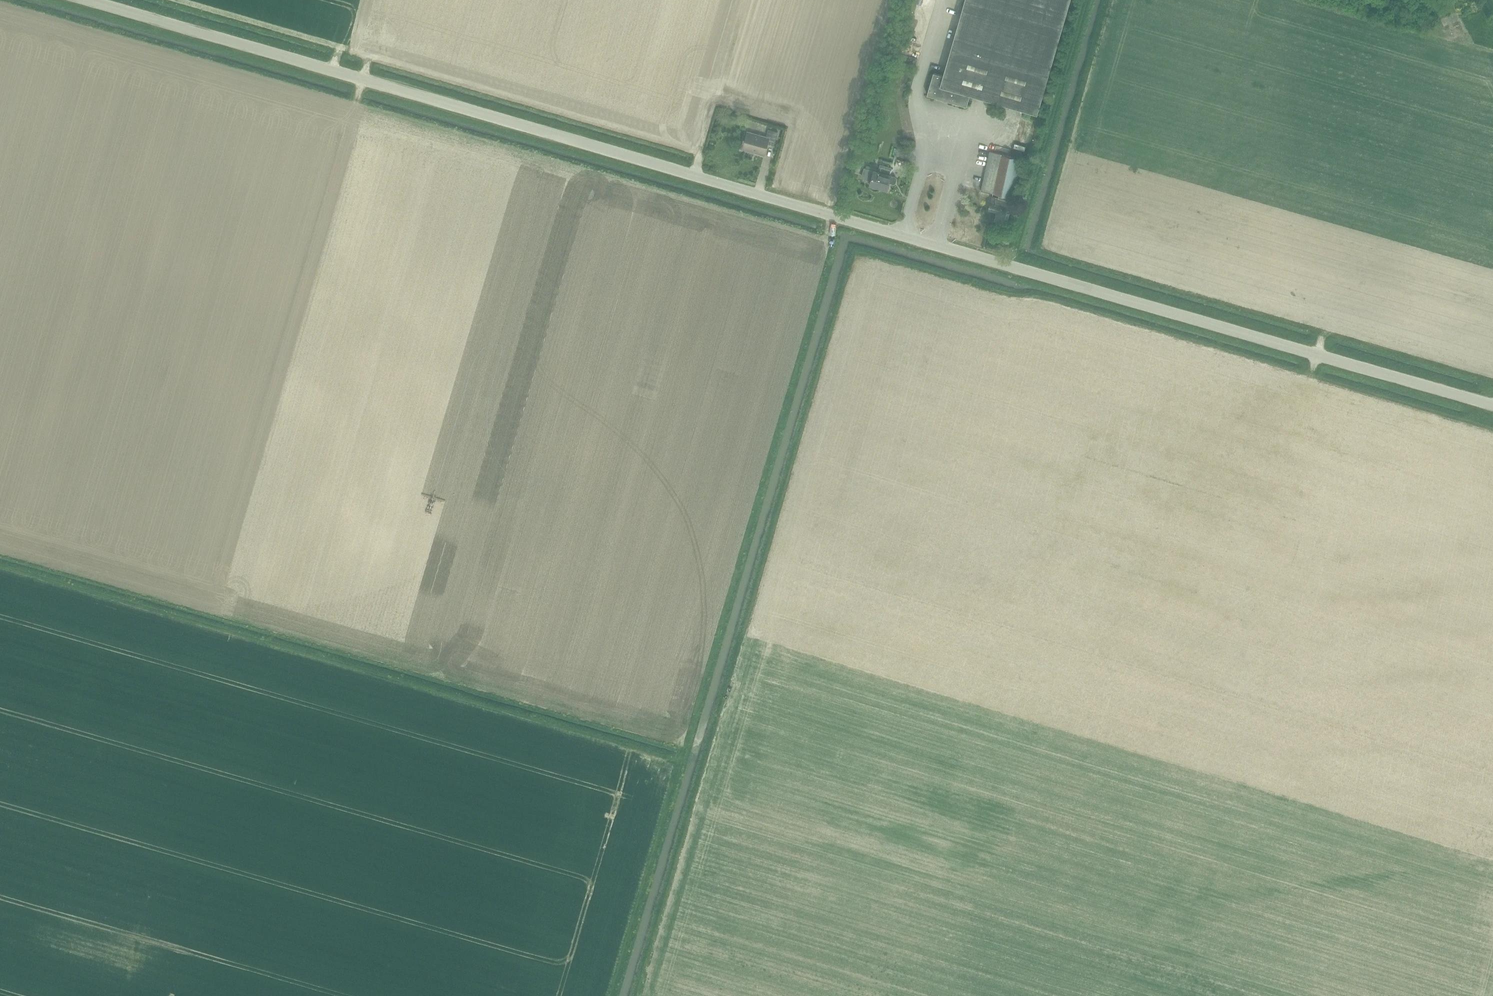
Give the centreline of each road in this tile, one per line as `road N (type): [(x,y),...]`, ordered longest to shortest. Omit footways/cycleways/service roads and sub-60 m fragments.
road 1 (unclassified): [(1492,405),(89,0)]

